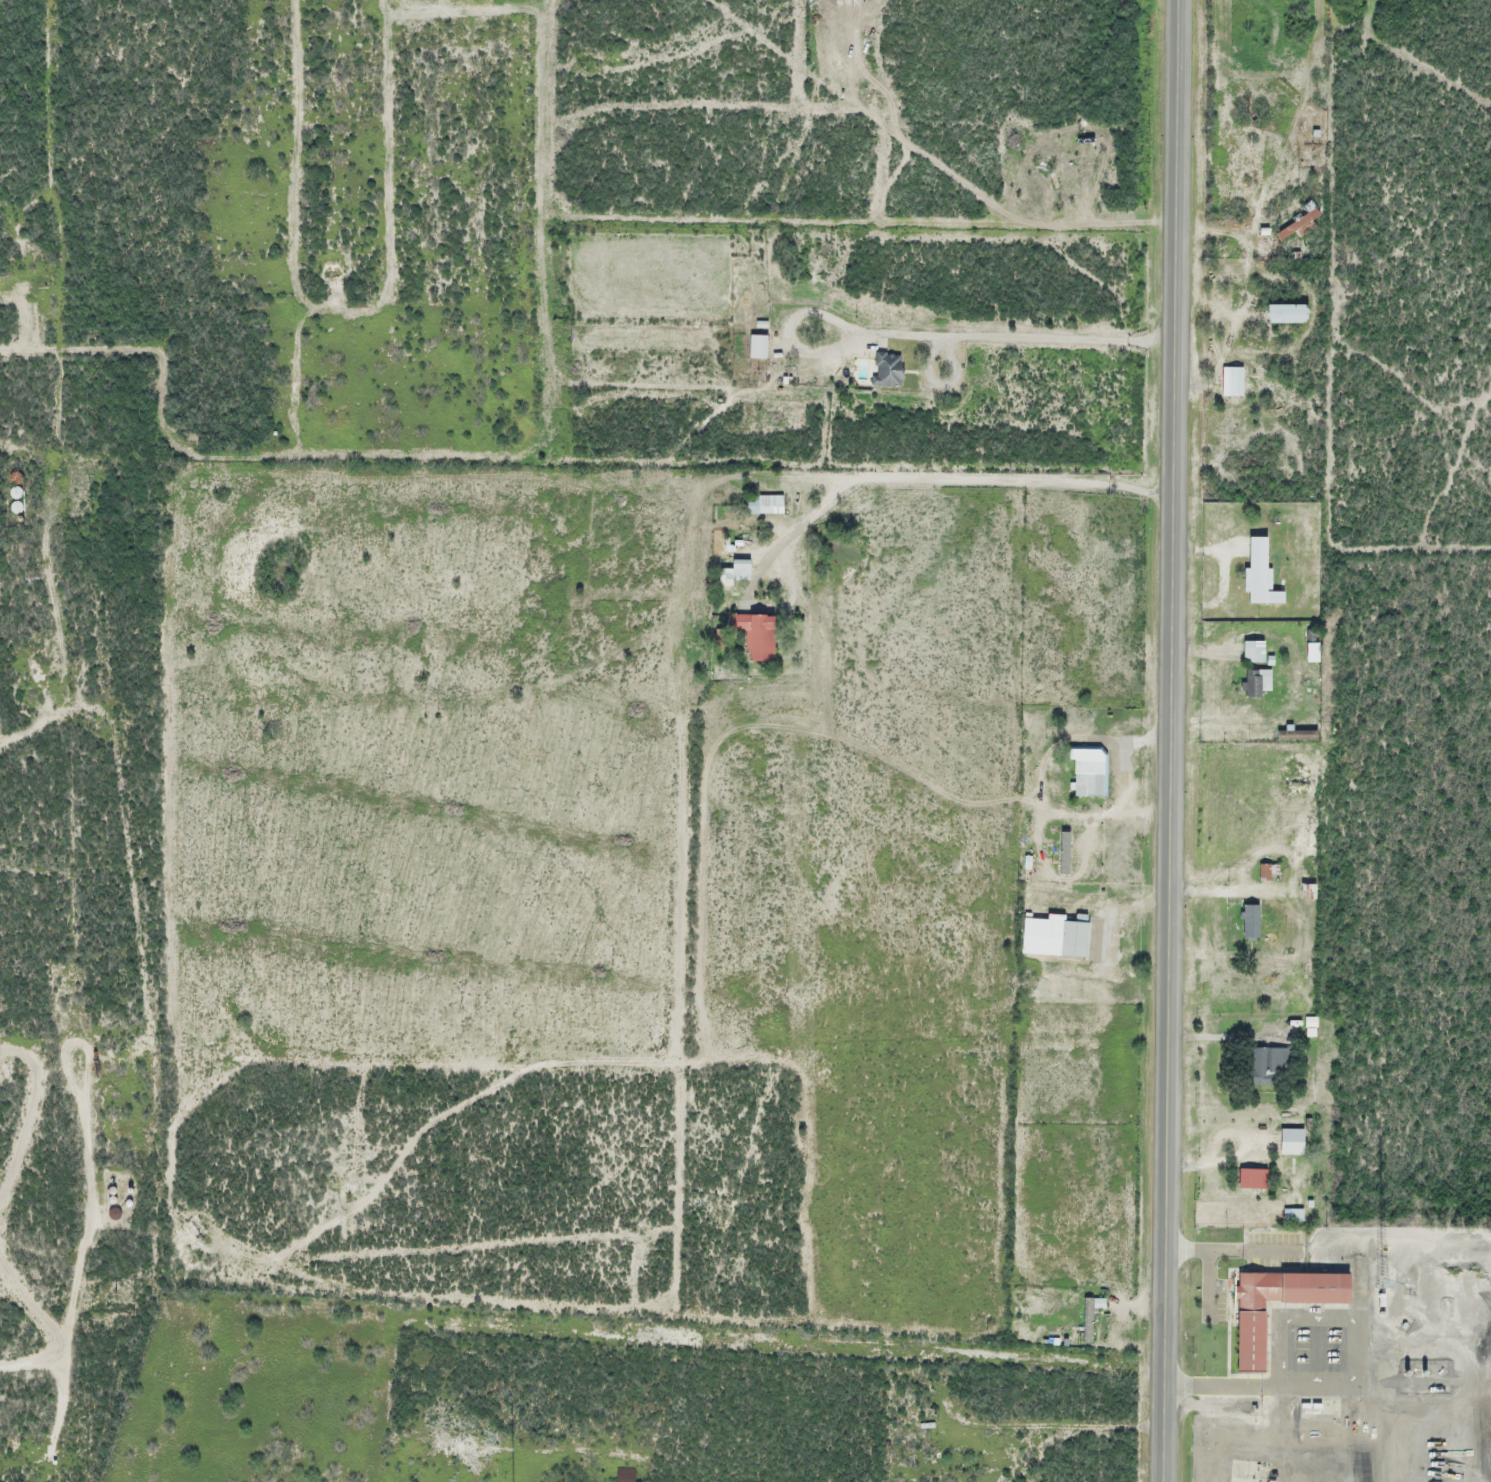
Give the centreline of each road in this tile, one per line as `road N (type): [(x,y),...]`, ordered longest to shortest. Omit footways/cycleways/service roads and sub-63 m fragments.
road 1 (primary): [(1161,1481),(1177,0)]

